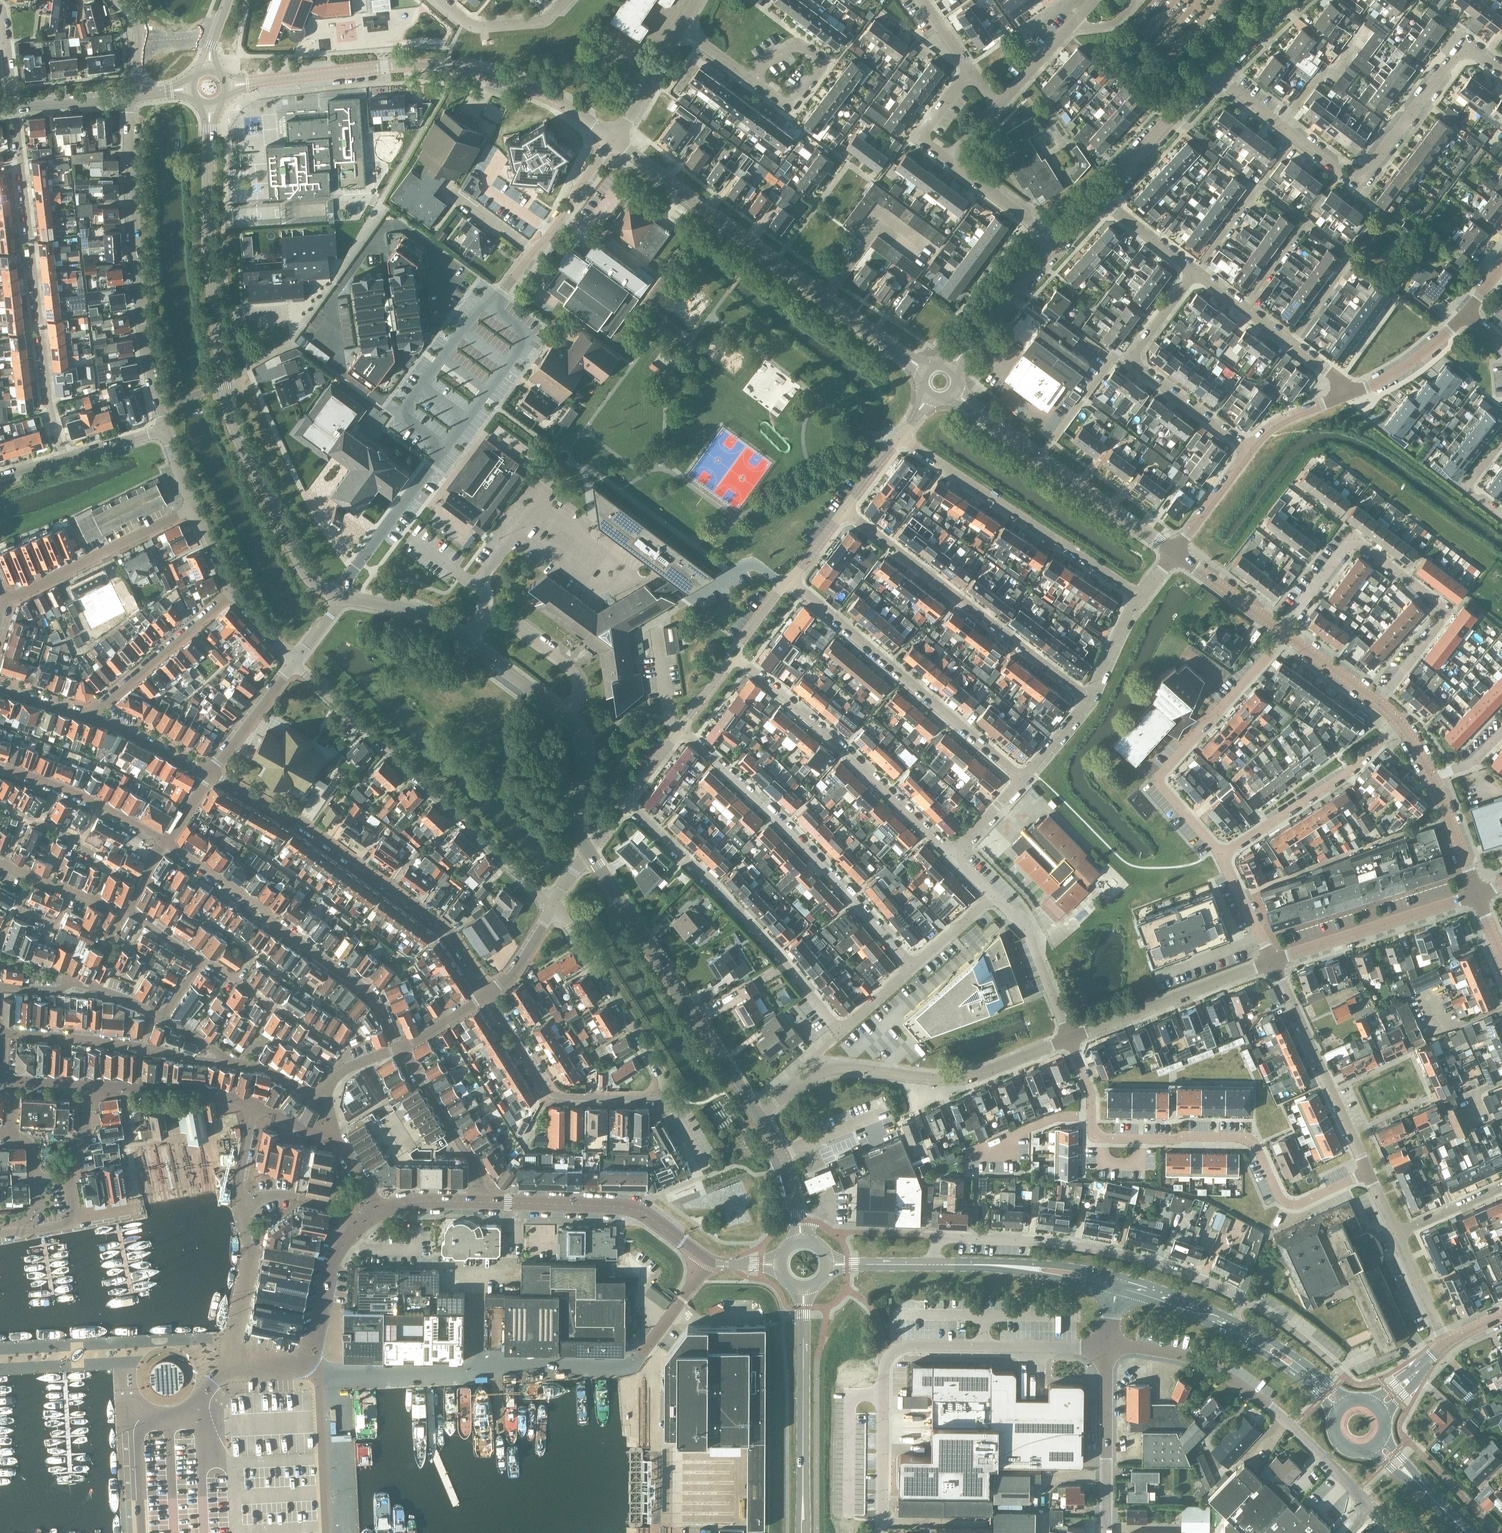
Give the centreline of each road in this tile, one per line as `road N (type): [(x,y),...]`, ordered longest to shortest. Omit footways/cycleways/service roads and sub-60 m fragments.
road 1 (residential): [(343,584),(444,448),(400,414),(485,302),(545,241),(613,139)]
road 2 (secondary): [(343,584),(286,531),(230,412),(209,247),(209,104)]
road 3 (unclassified): [(319,1376),(633,1361),(708,1260)]
road 4 (unclassified): [(881,1532),(883,1368),(892,1352),(912,1344),(1106,1346)]
road 5 (residential): [(233,82),(398,65),(460,69),(542,94),(613,139)]
road 6 (secondary): [(576,824),(536,703),(510,663),(465,631),(343,584)]
road 7 (residential): [(211,773),(298,820),(437,921),(488,994)]
road 8 (residential): [(554,906),(296,660)]
road 9 (residential): [(13,106),(49,404),(64,458)]
road 10 (residential): [(1283,632),(1351,539),(1448,611),(1378,700)]
road 11 (unclassified): [(1242,1299),(1153,1263),(1055,1243),(934,1237),(934,1264)]
road 12 (residential): [(165,429),(141,325),(128,154),(132,96)]
road 13 (residential): [(680,729),(783,825),(913,966)]
road 14 (unclassified): [(757,1113),(829,1069),(957,1078),(1070,1038)]
road 15 (residential): [(1367,1171),(1292,1204),(1247,1138),(1101,1138),(1091,1116)]
road 16 (residential): [(400,1047),(366,989),(165,842)]
road 17 (residential): [(839,1030),(715,885),(625,802)]
road 18 (residential): [(1088,699),(845,510)]
road 19 (residential): [(789,580),(1021,779)]
road 20 (residential): [(952,854),(733,656)]
road 21 (residential): [(1221,855),(1156,779),(1283,632)]
road 22 (secondary): [(757,1113),(599,867)]
road 23 (residential): [(1501,74),(1460,51),(1357,183),(1295,136)]
road 24 (residential): [(900,438),(1140,597)]
road 25 (tertiary): [(1175,551),(954,392)]
road 26 (residential): [(823,296),(613,139)]
road 27 (residential): [(1248,449),(1137,364),(1136,353),(1195,271)]
road 28 (unclassified): [(708,1260),(635,1209),(479,1202)]
road 29 (residential): [(488,994),(553,1094),(667,1097)]
road 30 (residential): [(1367,1171),(1272,961)]
road 31 (residential): [(0,1031),(225,1061)]
road 32 (residential): [(667,1097),(646,1044),(554,906)]
road 33 (residential): [(1221,855),(1351,772),(1401,726)]
road 34 (unclassified): [(229,1360),(186,1413),(140,1430),(142,1532)]
road 35 (residential): [(1070,1038),(1272,961)]
road 36 (residential): [(1272,961),(1477,894)]
road 37 (residential): [(2,602),(194,508)]
road 38 (primary): [(803,1496),(803,1288)]
road 39 (residential): [(94,719),(233,592)]
road 40 (unclassified): [(1105,1532),(1106,1346)]
road 41 (unclassified): [(1106,1346),(1193,1359),(1273,1409)]
road 42 (residential): [(479,1202),(473,1163),(400,1047)]
road 43 (unclassified): [(1397,1532),(1273,1409)]
road 44 (tertiary): [(1100,196),(1214,72)]
road 45 (residential): [(1292,343),(1355,257),(1306,220)]
road 46 (unclassified): [(1070,1038),(1028,932),(993,896)]
road 47 (residential): [(823,296),(883,219),(934,257)]
road 48 (tertiary): [(950,367),(1054,245)]
road 49 (unclassified): [(327,1532),(319,1376)]
road 50 (unclassified): [(229,1360),(253,1244),(242,1208)]
road 51 (residential): [(239,1063),(273,1005),(199,961)]
road 52 (primary): [(1120,1276),(1042,1263),(973,1264)]
road 53 (primary): [(973,1264),(1117,1291)]
road 54 (primary): [(1352,1400),(1232,1319)]
road 55 (residential): [(1349,393),(1401,370),(1466,312)]
road 56 (residential): [(997,106),(1094,0)]
road 57 (residential): [(211,773),(296,660)]
road 58 (primary): [(1225,1331),(1301,1379),(1334,1418)]
road 59 (unclassified): [(259,1106),(213,1092),(122,1088)]
road 60 (residential): [(564,0),(538,22),(483,26),(441,0)]
road 61 (residential): [(1054,245),(948,160)]
road 62 (tertiary): [(1283,632),(1175,551)]
road 63 (residential): [(793,44),(820,65),(795,102),(781,102),(748,76)]
road 64 (unclassified): [(306,1359),(329,1274),(350,1235)]
road 65 (residential): [(4,865),(126,909)]
road 66 (residential): [(211,773),(94,719)]
road 67 (residential): [(613,139),(680,29)]
road 68 (residential): [(1091,1116),(1057,1116),(971,1151)]
road 69 (unclassified): [(242,1208),(289,1195),(336,1205),(359,1224)]
road 70 (residential): [(925,371),(823,296)]
road 71 (residential): [(1175,551),(1248,449)]
road 72 (tertiary): [(1477,894),(1432,779)]
road 73 (residential): [(948,160),(919,139),(970,69)]
road 74 (residential): [(1195,271),(1100,196)]

